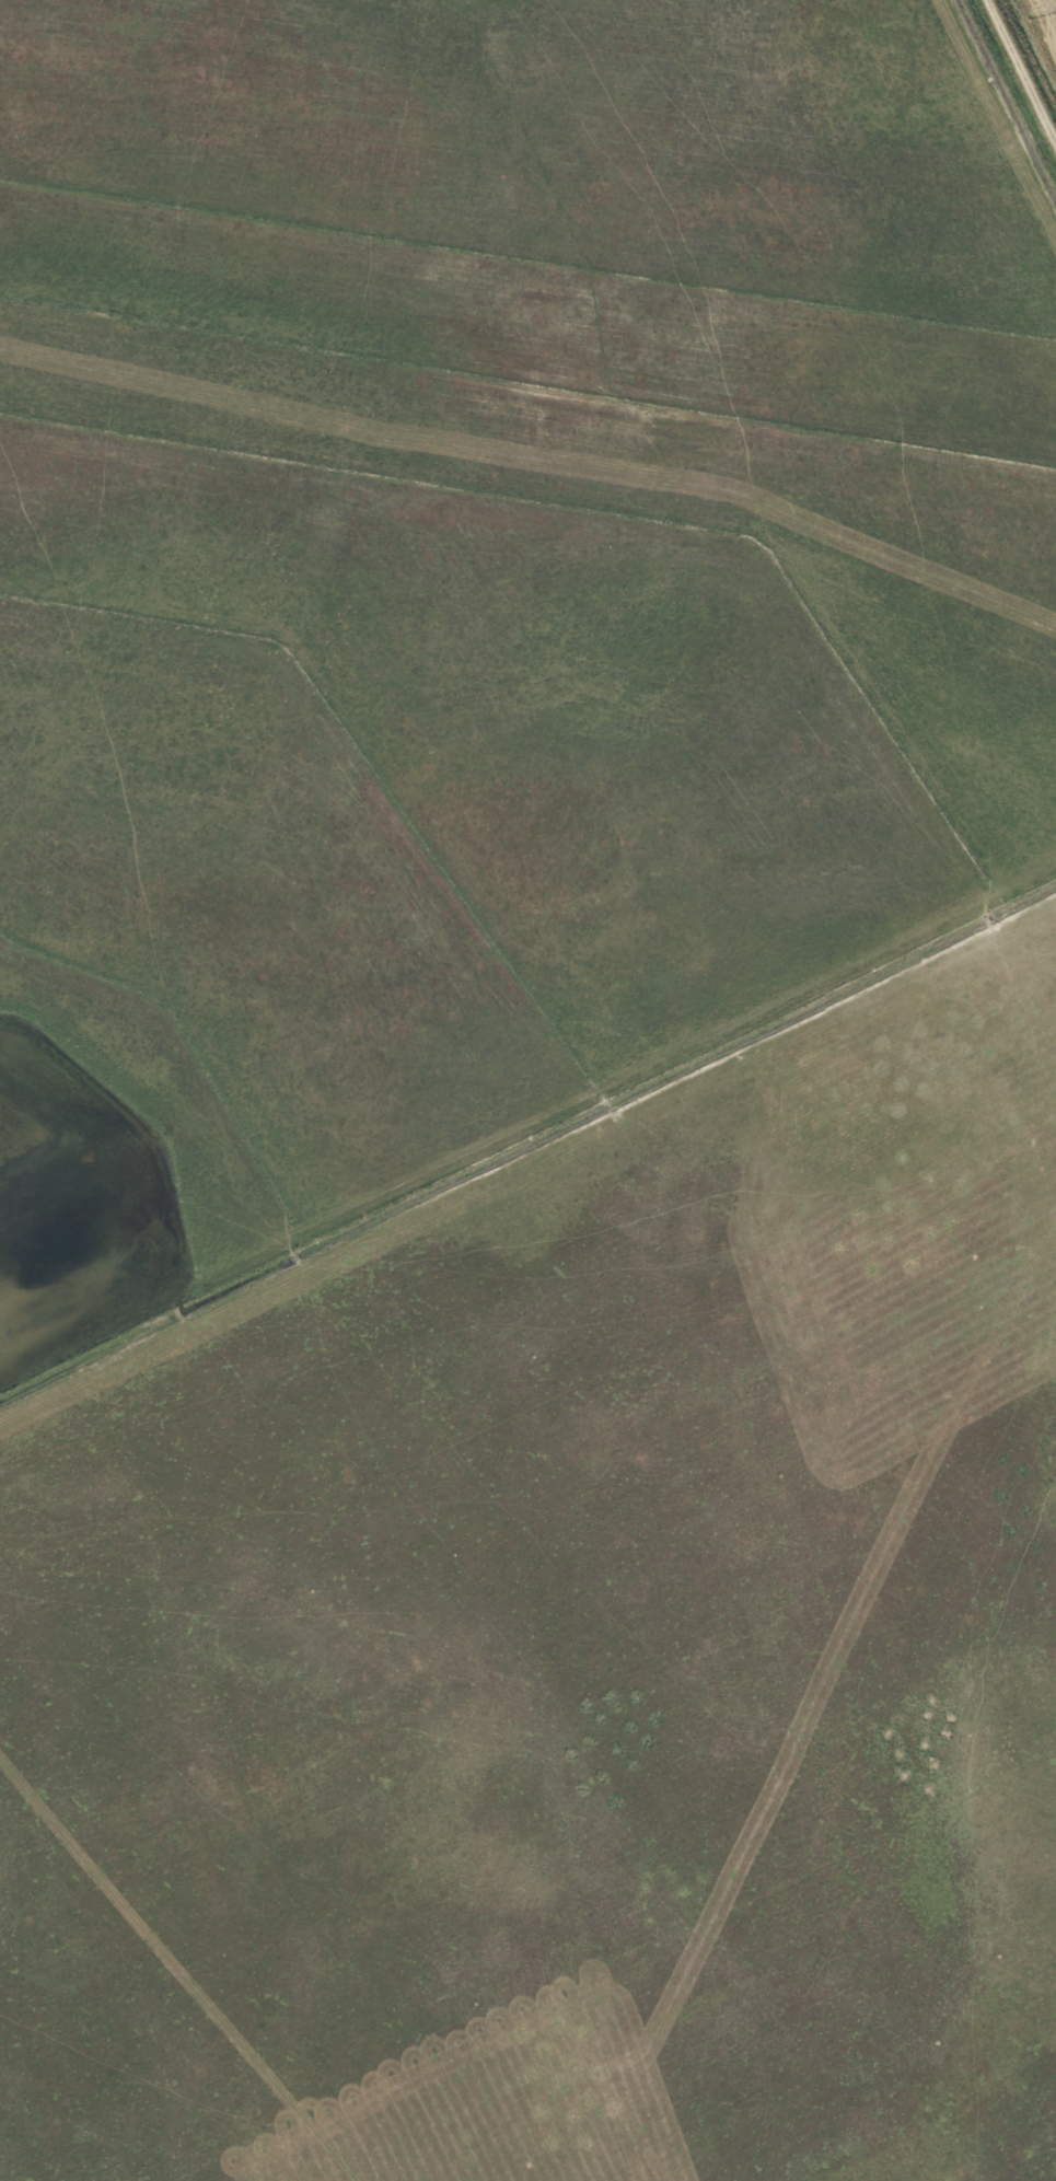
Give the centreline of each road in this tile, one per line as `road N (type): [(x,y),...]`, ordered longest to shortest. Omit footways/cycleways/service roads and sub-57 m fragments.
road 1 (residential): [(990,0),(1055,136)]

